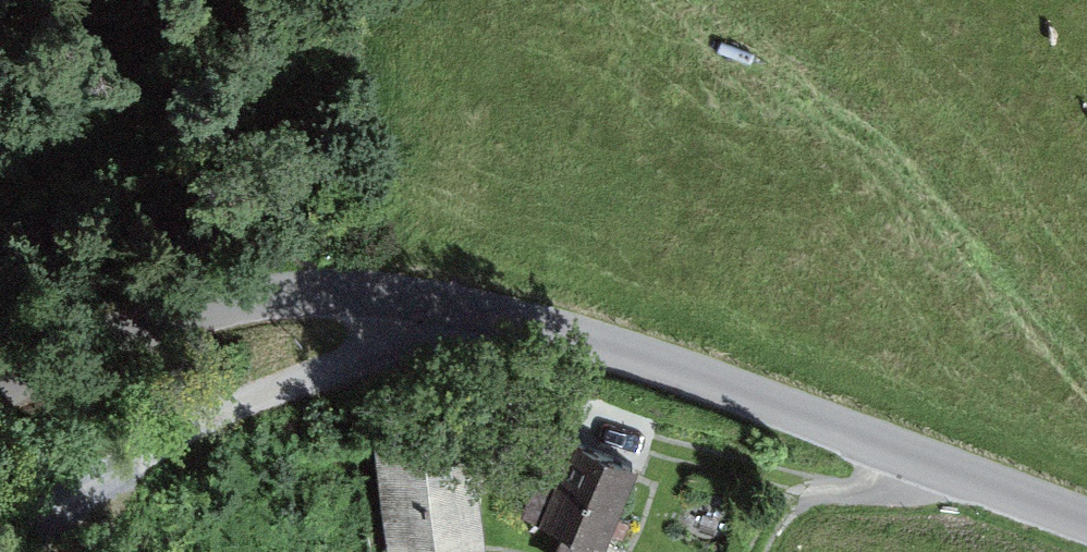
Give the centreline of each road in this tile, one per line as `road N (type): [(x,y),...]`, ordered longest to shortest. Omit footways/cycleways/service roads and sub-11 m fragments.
road 1 (unclassified): [(0,392),(162,306),(360,282),(622,345),(1086,519)]
road 2 (track): [(0,534),(129,433),(232,374),(362,334),(476,310)]
road 3 (track): [(360,282),(256,222),(0,233)]
road 4 (track): [(916,458),(900,485),(831,488),(797,500),(760,551)]

